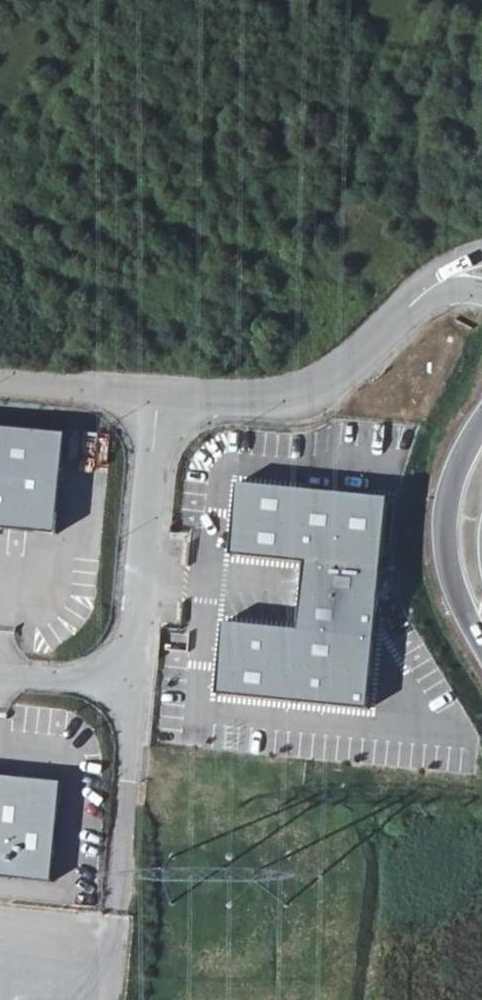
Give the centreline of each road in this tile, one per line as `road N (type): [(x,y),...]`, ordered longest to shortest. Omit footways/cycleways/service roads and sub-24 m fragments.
road 1 (unclassified): [(164,392),(137,682)]
road 2 (unclassified): [(164,392),(298,399),(331,383),(409,310)]
road 3 (unclassified): [(137,682),(118,910)]
road 4 (primary): [(481,424),(448,512),(453,571),(481,636)]
road 5 (unclassified): [(0,376),(164,392)]
road 6 (unclassified): [(0,670),(137,682)]

